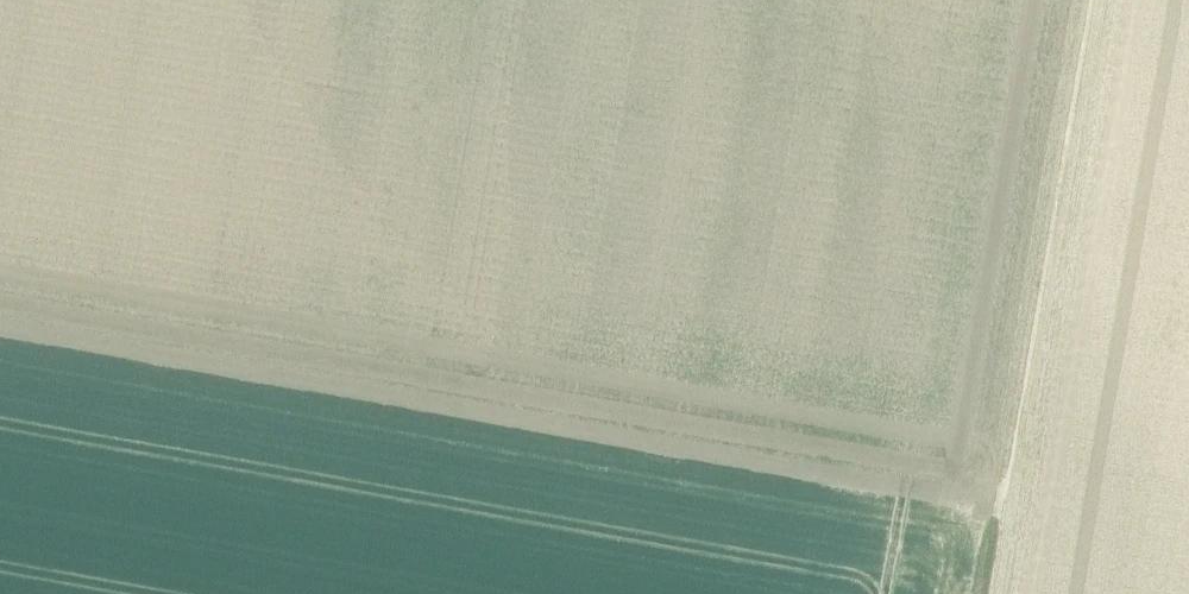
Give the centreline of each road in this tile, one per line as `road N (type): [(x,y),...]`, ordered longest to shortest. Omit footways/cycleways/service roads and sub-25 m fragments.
road 1 (track): [(977,593),(1081,0)]

